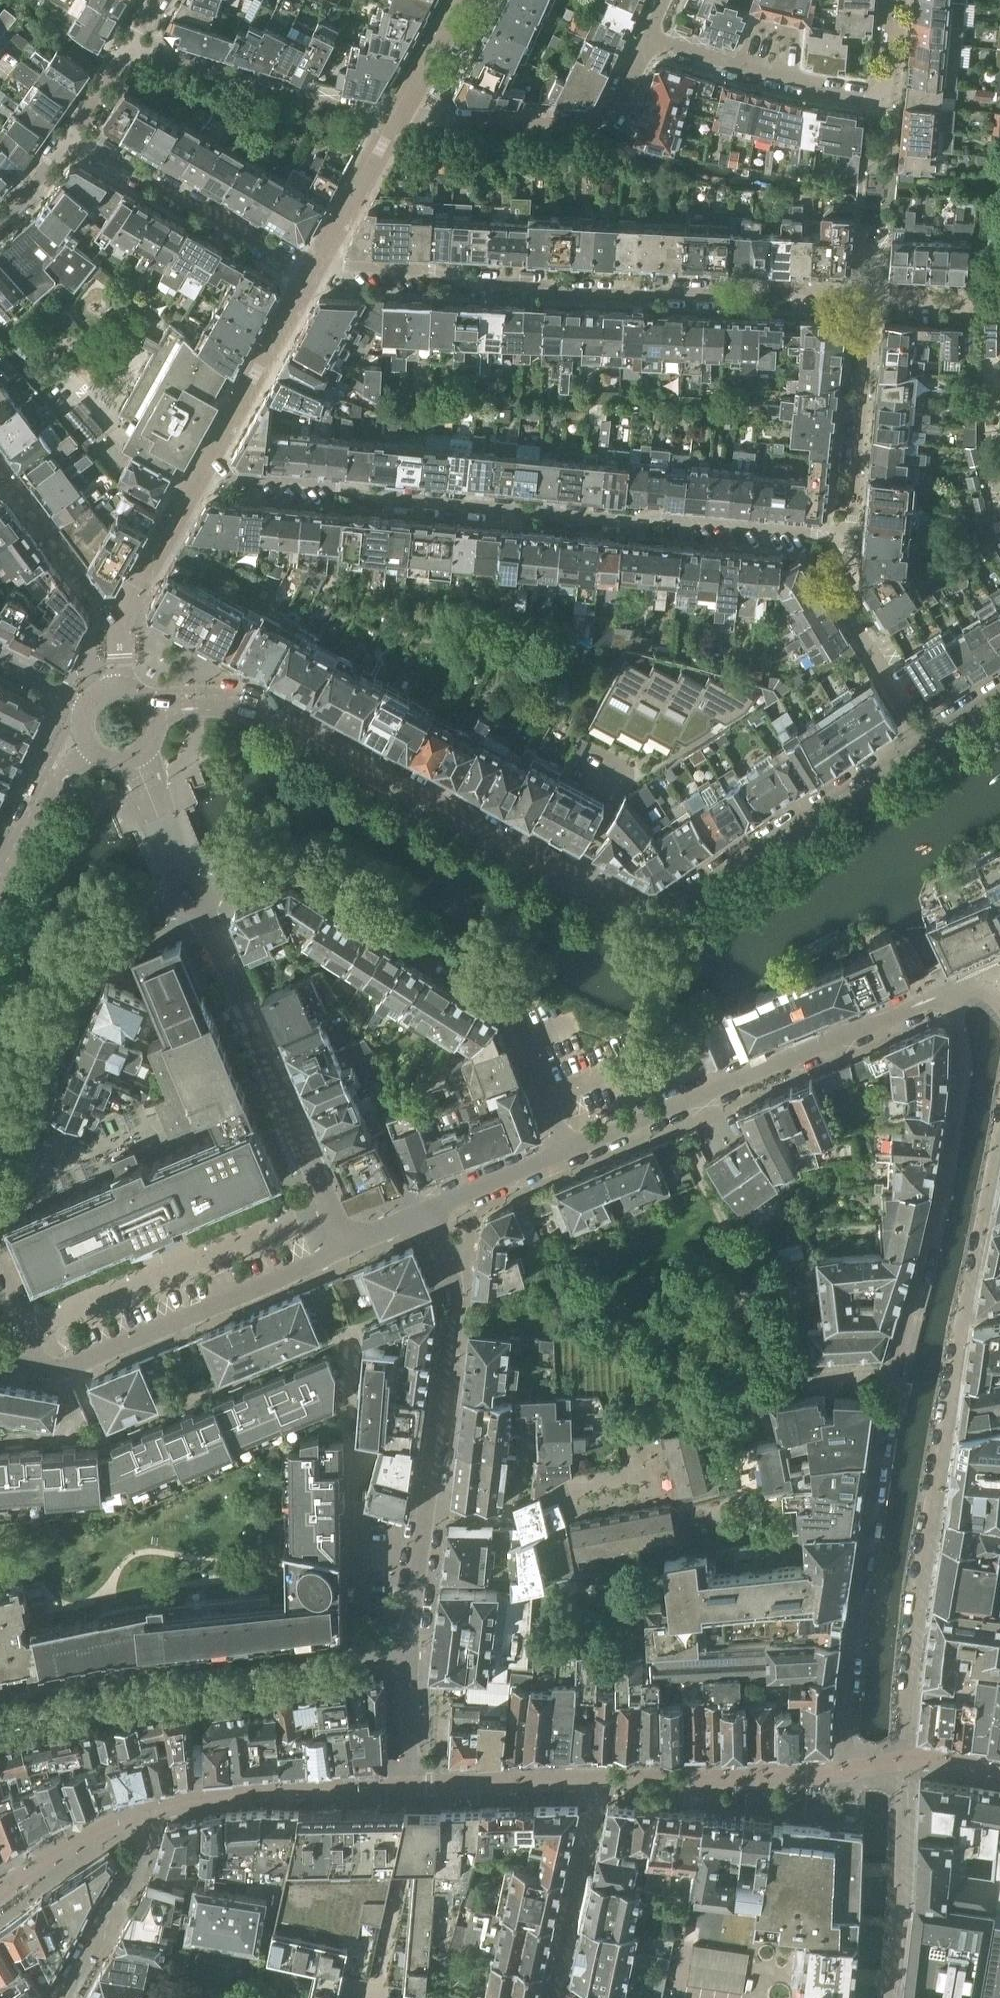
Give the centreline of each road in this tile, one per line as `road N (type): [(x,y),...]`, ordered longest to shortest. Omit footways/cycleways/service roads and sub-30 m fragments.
road 1 (residential): [(926,746),(715,885),(644,915),(607,903),(268,717),(216,704),(157,709)]
road 2 (residential): [(940,996),(956,1019),(961,1065),(949,1160),(881,1453),(859,1593),(847,1771)]
road 3 (residential): [(204,472),(617,519),(848,533)]
road 4 (residential): [(321,254),(339,264),(431,269),(554,293),(642,298),(768,286),(869,294)]
road 5 (residential): [(569,1151),(511,1004),(291,866),(196,900)]
road 6 (residential): [(427,1209),(455,1284),(409,1649)]
road 7 (residential): [(904,1761),(914,1616),(960,1323)]
road 8 (residential): [(347,1248),(196,900)]
road 9 (residential): [(0,1723),(335,1666),(359,1653)]
road 10 (residential): [(359,1653),(332,1647),(147,1667),(0,1697)]
road 11 (residential): [(0,1169),(97,944),(196,900)]
road 12 (residential): [(359,1653),(352,1622),(361,1461),(348,1404),(347,1331)]
road 13 (residential): [(59,1367),(347,1248)]
road 14 (residential): [(647,38),(603,120),(398,117)]
road 15 (residential): [(398,117),(299,98),(129,45)]
road 16 (residential): [(70,138),(310,272)]
road 17 (residential): [(407,1785),(200,1797),(141,1814)]
road 18 (residential): [(847,1771),(600,1780)]
road 19 (residential): [(869,294),(848,533)]
road 20 (residential): [(889,1997),(899,1934),(904,1761)]
road 21 (residential): [(875,100),(647,38)]
road 22 (residential): [(848,533),(842,599),(926,746)]
road 23 (residential): [(728,1087),(940,996)]
road 24 (residential): [(310,272),(204,472)]
road 25 (residential): [(600,1780),(551,1997)]
road 26 (residential): [(60,1997),(142,1860),(141,1814)]
road 27 (residential): [(960,1323),(999,1122)]
road 28 (track): [(766,1345),(694,1158)]
road 29 (residential): [(118,625),(0,467)]
road 30 (residential): [(600,1780),(407,1785)]
road 31 (residential): [(204,472),(118,625)]
road 32 (residential): [(728,1087),(569,1151)]
road 33 (residential): [(0,891),(43,797),(88,747)]
road 34 (residential): [(141,1814),(0,1894)]
road 35 (residential): [(398,117),(321,254)]
road 36 (residential): [(0,1444),(80,1438),(59,1367)]
road 37 (residential): [(427,1209),(569,1151)]
road 38 (residential): [(196,900),(135,761)]
road 39 (residential): [(409,1649),(407,1785)]
road 40 (residential): [(464,0),(398,117)]

